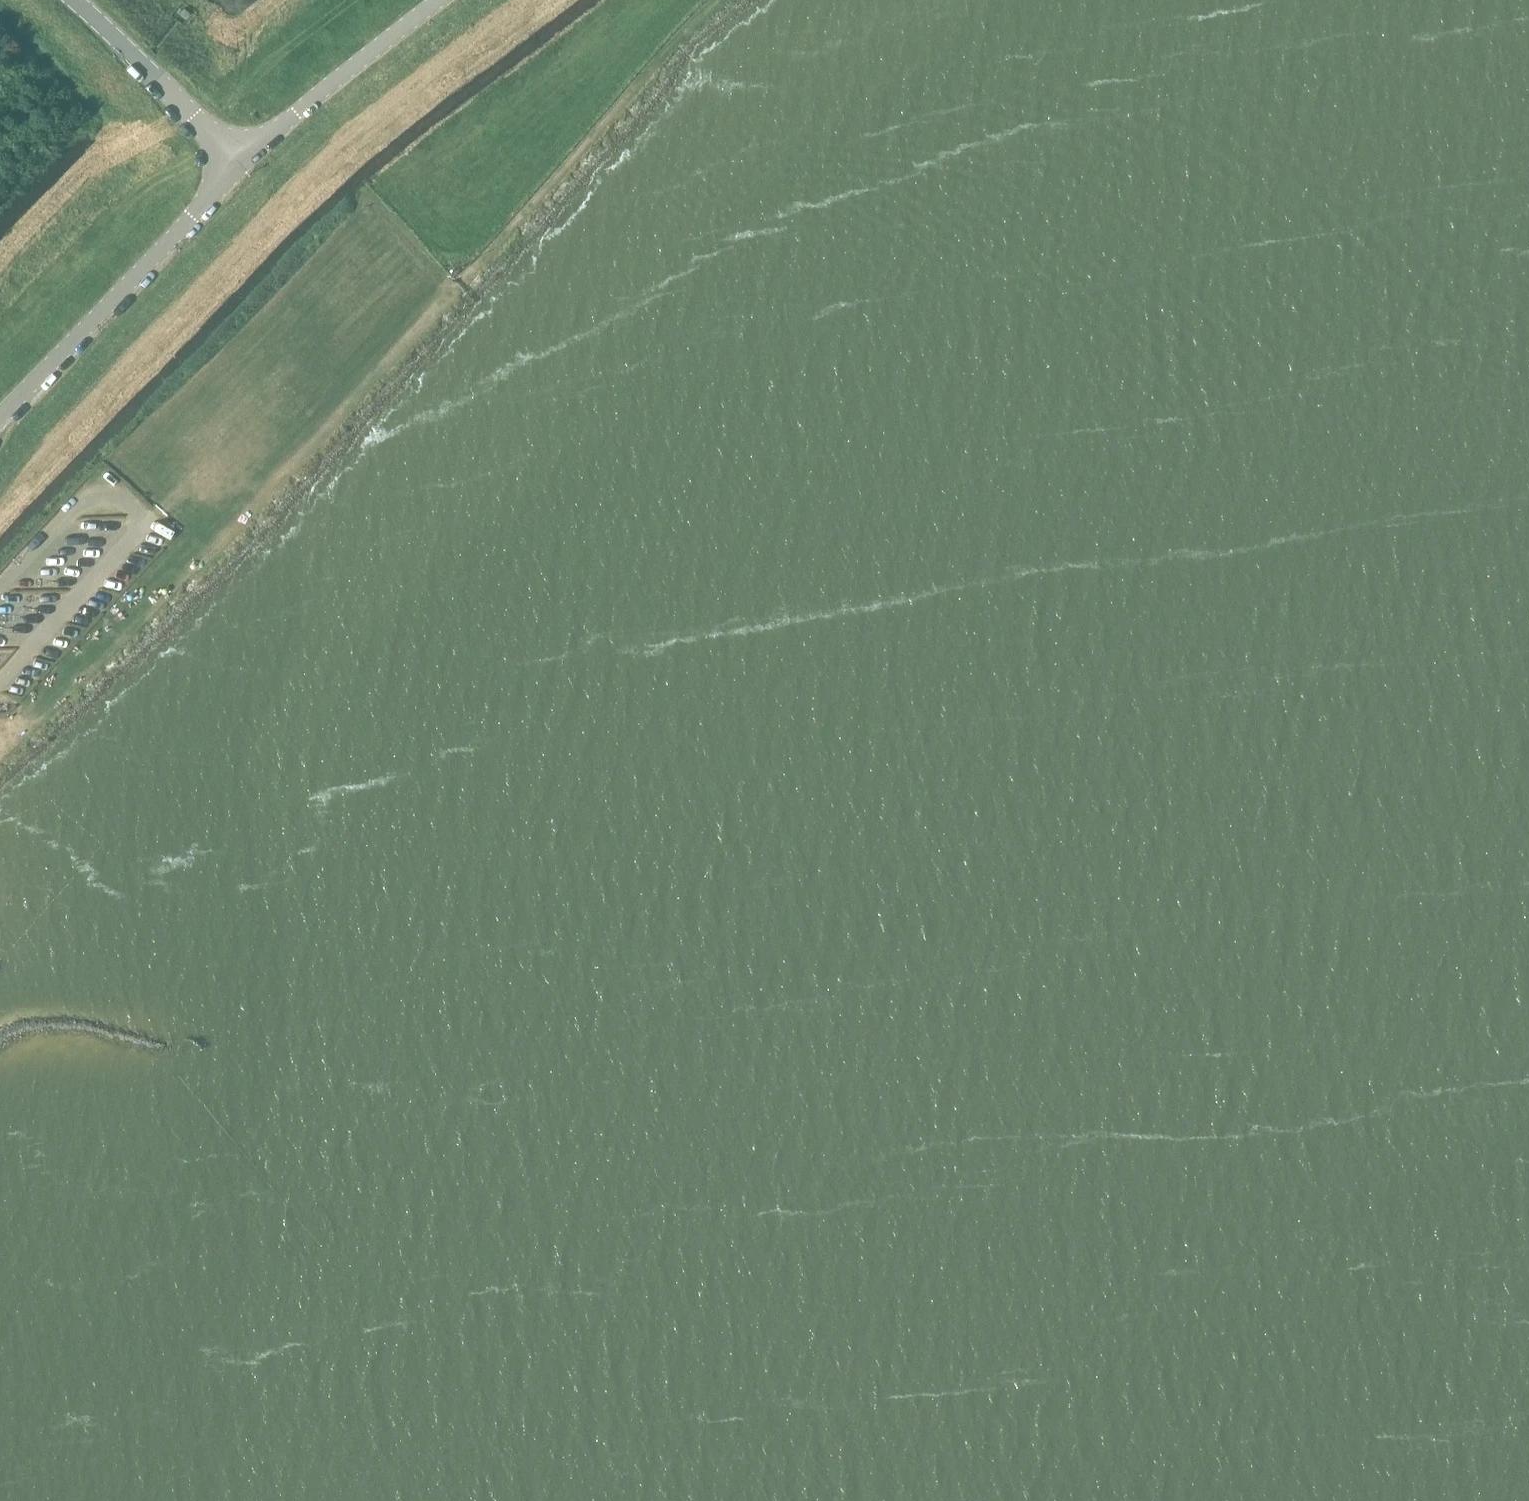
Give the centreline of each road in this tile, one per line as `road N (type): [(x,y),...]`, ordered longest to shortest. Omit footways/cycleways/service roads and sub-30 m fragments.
road 1 (tertiary): [(0,421),(243,162)]
road 2 (tertiary): [(243,162),(443,0)]
road 3 (unclassified): [(243,162),(73,0)]

